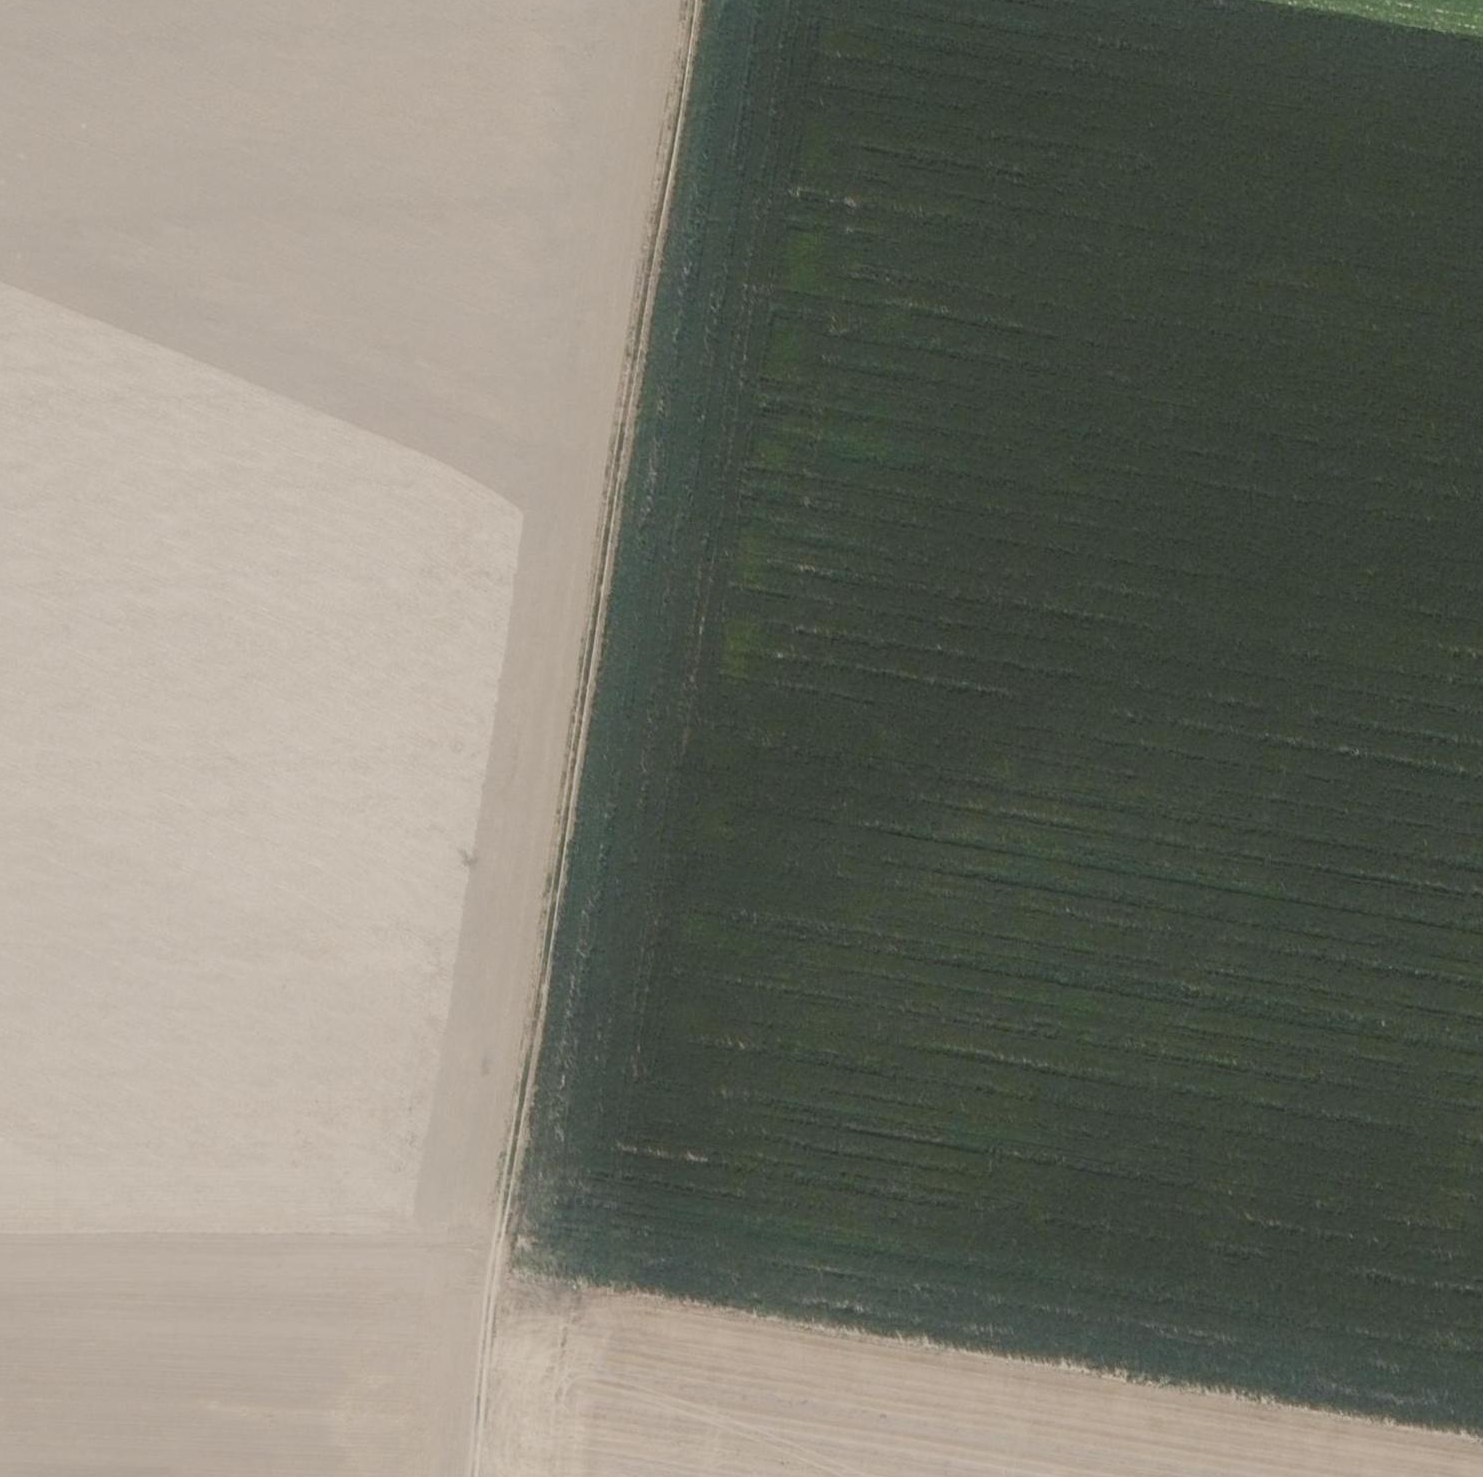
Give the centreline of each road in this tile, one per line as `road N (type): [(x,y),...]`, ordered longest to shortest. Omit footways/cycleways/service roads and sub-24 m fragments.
road 1 (track): [(693,0),(476,1476)]

